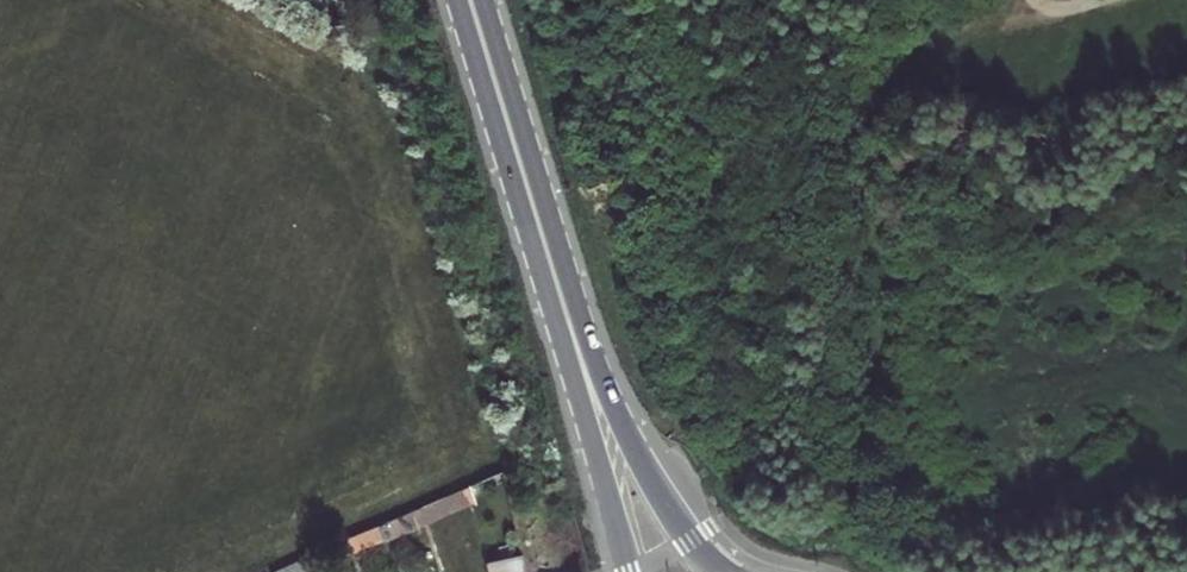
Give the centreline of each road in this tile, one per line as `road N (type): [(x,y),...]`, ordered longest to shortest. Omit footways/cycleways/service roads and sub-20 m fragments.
road 1 (secondary): [(726,571),(690,534),(642,459),(546,244)]
road 2 (secondary): [(546,244),(627,571)]
road 3 (secondary): [(472,0),(546,244)]

